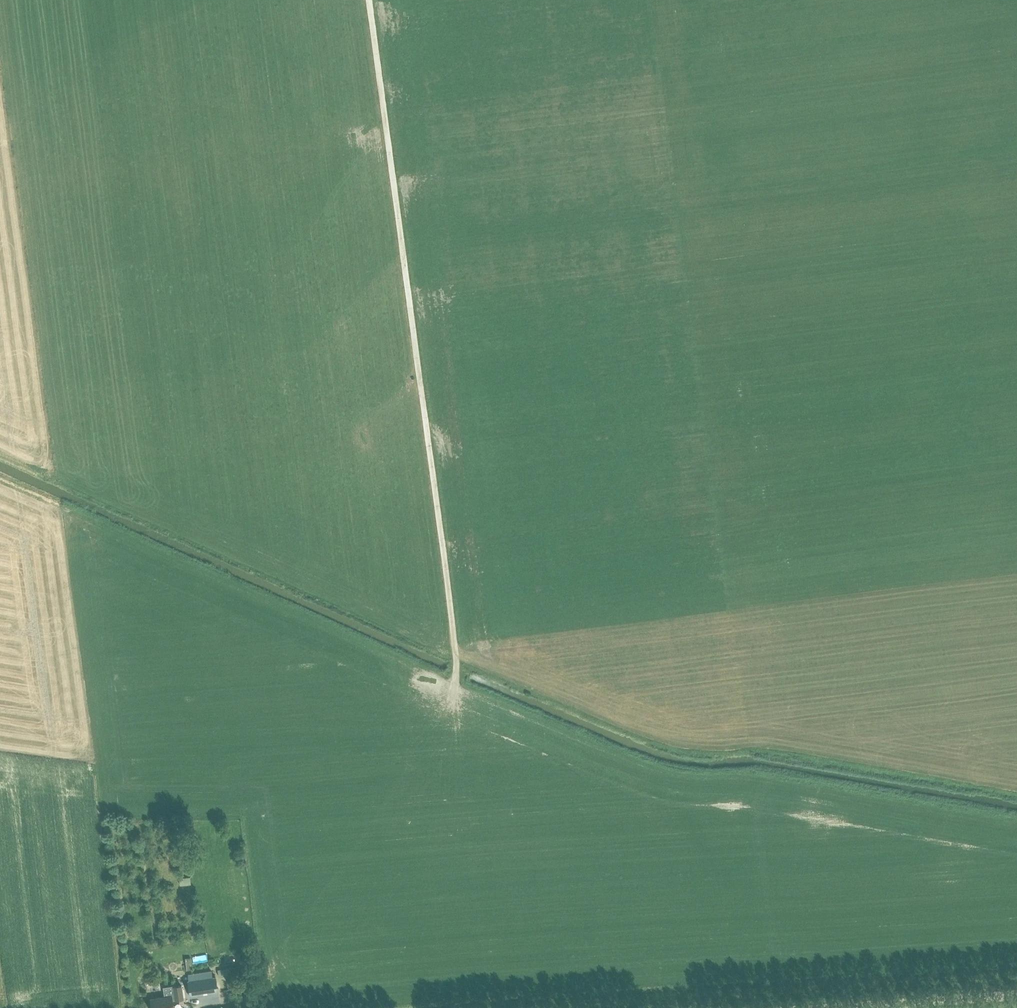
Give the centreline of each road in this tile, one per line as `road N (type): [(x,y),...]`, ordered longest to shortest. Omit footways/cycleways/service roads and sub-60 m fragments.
road 1 (unclassified): [(1016,995),(836,1007)]

